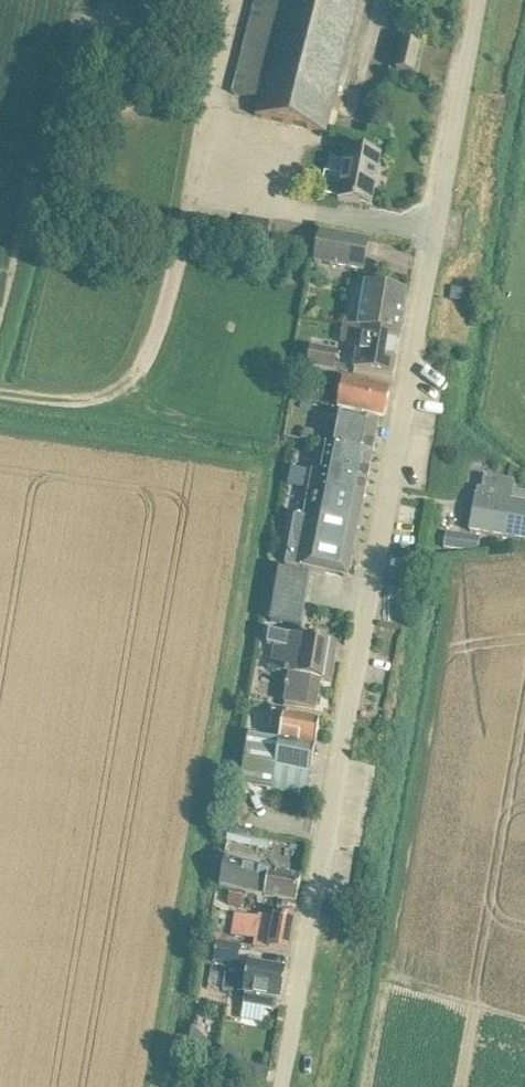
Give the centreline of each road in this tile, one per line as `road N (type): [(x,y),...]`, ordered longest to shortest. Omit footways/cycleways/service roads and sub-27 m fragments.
road 1 (unclassified): [(283,1086),(482,0)]

